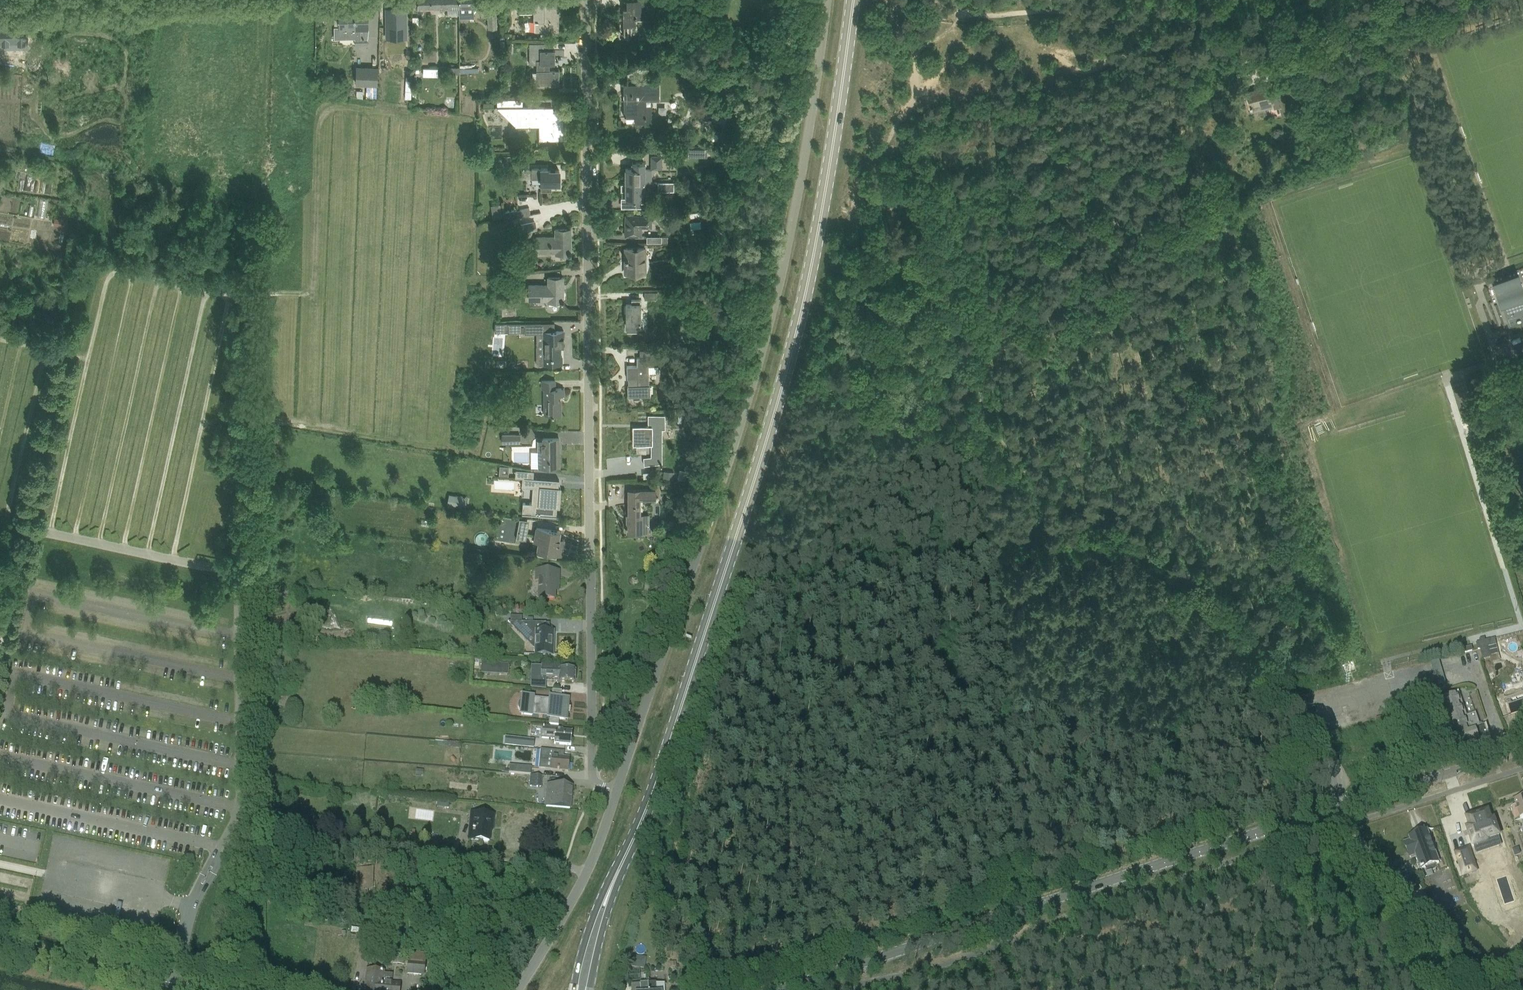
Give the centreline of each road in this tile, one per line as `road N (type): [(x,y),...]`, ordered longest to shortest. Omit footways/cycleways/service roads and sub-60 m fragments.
road 1 (primary): [(618,870),(662,764),(779,398),(840,117),(854,0)]
road 2 (unclassified): [(826,0),(790,234),(754,379),(615,793)]
road 3 (unclassified): [(615,793),(592,775),(586,0)]
road 4 (secondary): [(780,989),(1522,747)]
road 5 (track): [(0,659),(67,368)]
road 6 (track): [(960,5),(1095,22),(1228,65)]
road 7 (track): [(1443,0),(1267,20),(1178,51)]
road 8 (track): [(1340,807),(1346,826),(1469,965),(1480,989)]
road 9 (unclassified): [(518,989),(582,884),(615,793)]
road 10 (tertiary): [(172,989),(0,952)]
road 11 (primary): [(618,870),(595,906),(573,989)]
road 12 (primary): [(590,989),(618,870)]

